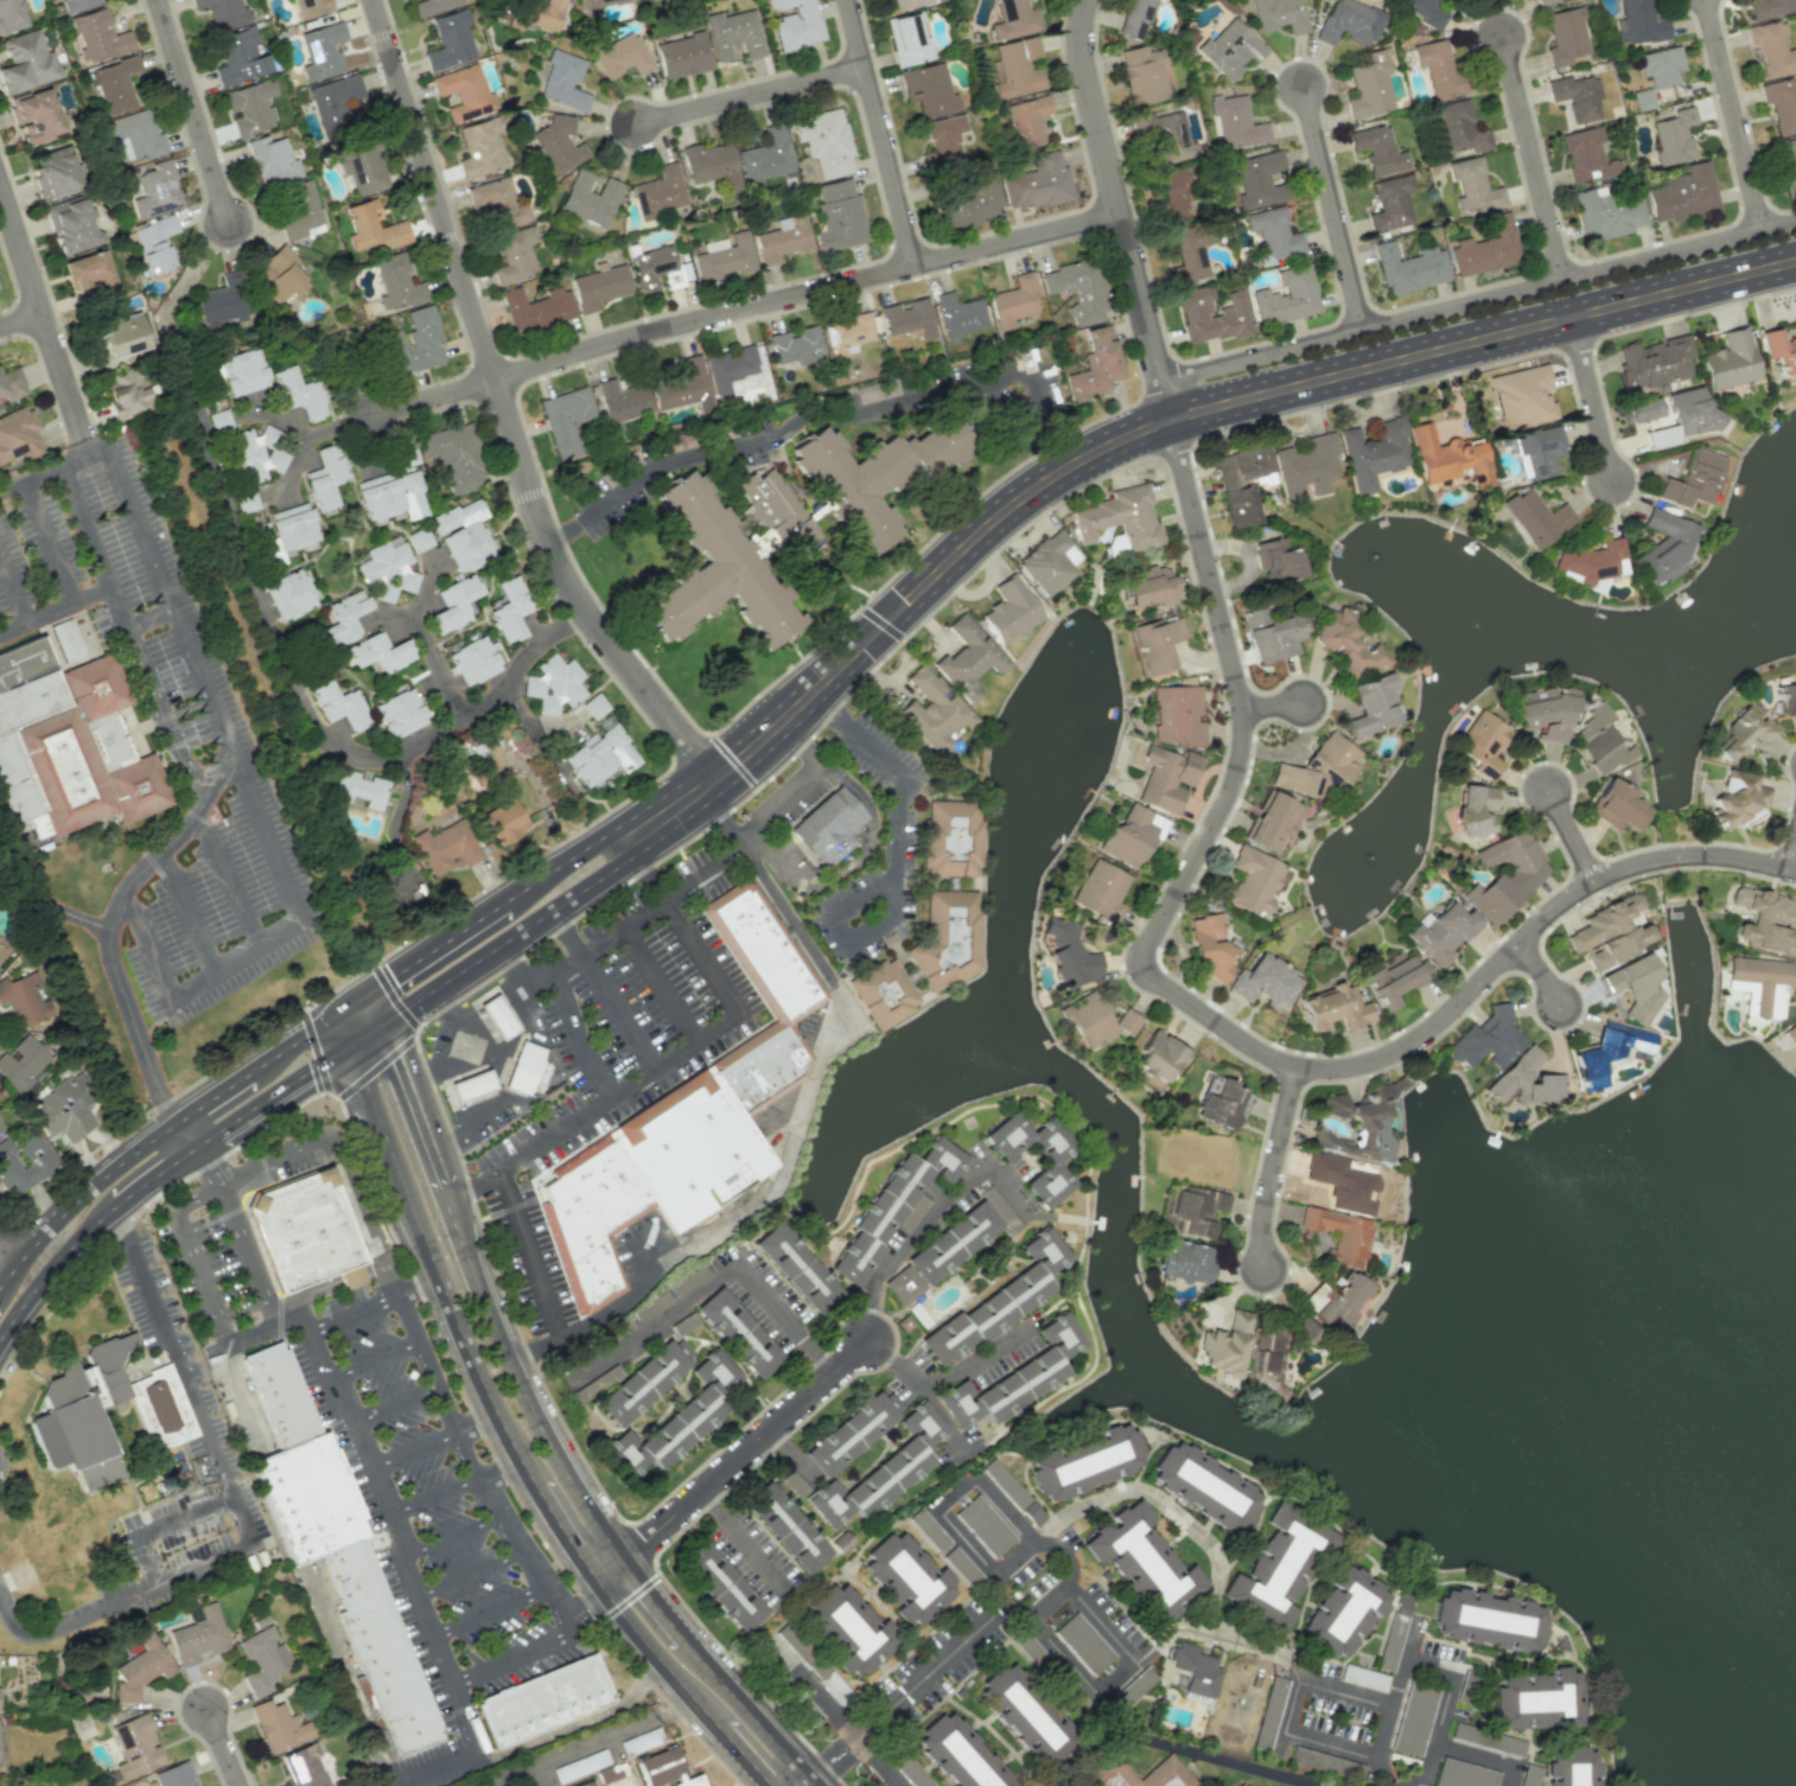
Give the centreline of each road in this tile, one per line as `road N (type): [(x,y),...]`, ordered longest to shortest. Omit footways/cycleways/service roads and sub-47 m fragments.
road 1 (residential): [(1795,870),(1692,857),(1599,885),(1548,920),(1440,1026),(1362,1067),(1313,1071),(1268,1058),(1149,977),(1145,943),(1231,790),(1244,738),(1172,421)]
road 2 (tertiary): [(670,816),(749,757),(1001,515),(1095,453),(1172,421),(1795,262)]
road 3 (residential): [(372,0),(550,542),(588,610),(721,780)]
road 4 (residential): [(1121,216),(628,338),(370,415)]
road 5 (residential): [(588,610),(521,662),(509,691),(465,719),(418,747),(386,757),(351,753),(323,736),(302,708),(246,566),(199,417)]
road 6 (residential): [(1795,220),(1158,381)]
road 7 (residential): [(623,1558),(873,1344),(879,1272),(944,1192),(988,1162),(1030,1220)]
road 8 (secondary): [(623,1558),(578,1498),(509,1365),(382,1027),(351,1004)]
road 9 (tertiary): [(351,1004),(97,1179),(0,1284)]
road 10 (residential): [(1088,0),(1084,69),(1172,421)]
road 11 (residential): [(160,0),(231,218),(168,323),(179,353)]
road 12 (tertiary): [(382,1027),(612,872),(670,816)]
road 13 (secondary): [(816,1785),(623,1558)]
road 14 (residential): [(1046,1542),(1059,1520),(1103,1494),(1132,1487),(1151,1495),(1214,1548),(1219,1565),(1204,1633)]
road 15 (residential): [(849,0),(917,266)]
road 16 (residential): [(0,186),(84,438)]
road 17 (residential): [(1361,330),(1299,85)]
road 18 (residential): [(1065,1582),(1133,1657),(1103,1685),(1088,1684),(1027,1615)]
road 19 (residential): [(1563,279),(1504,37)]
road 20 (secondary): [(351,1048),(439,1272)]
road 21 (residential): [(867,69),(636,126)]
road 22 (secondary): [(439,1272),(485,1390),(537,1486)]
road 23 (residential): [(1763,228),(1707,0)]
road 24 (residential): [(199,417),(275,409),(301,440),(291,480),(228,509)]
road 25 (residential): [(1297,1067),(1266,1213),(1267,1272)]
road 26 (residential): [(1004,1609),(845,1741)]
road 27 (residential): [(1288,1730),(1298,1682),(1391,1707),(1377,1754)]
road 28 (residential): [(1133,1657),(1155,1637),(1185,1627),(1275,1656),(1298,1682)]
road 29 (tertiary): [(507,902),(351,1004)]
road 30 (tertiary): [(670,816),(591,846),(507,902)]
road 31 (tertiary): [(199,1147),(351,1048)]
road 32 (tertiary): [(0,1341),(37,1288),(117,1205)]
road 33 (secondary): [(604,1592),(720,1728)]
road 34 (residential): [(1306,1785),(1139,1736)]
road 35 (residential): [(1568,317),(1611,480)]
road 36 (residential): [(1065,1582),(1070,1563),(1063,1550),(1028,1545),(1001,1573),(1004,1609)]
road 37 (residential): [(1394,1785),(1377,1754),(1288,1730)]
road 38 (residential): [(1406,1785),(1422,1777),(1447,1678)]

